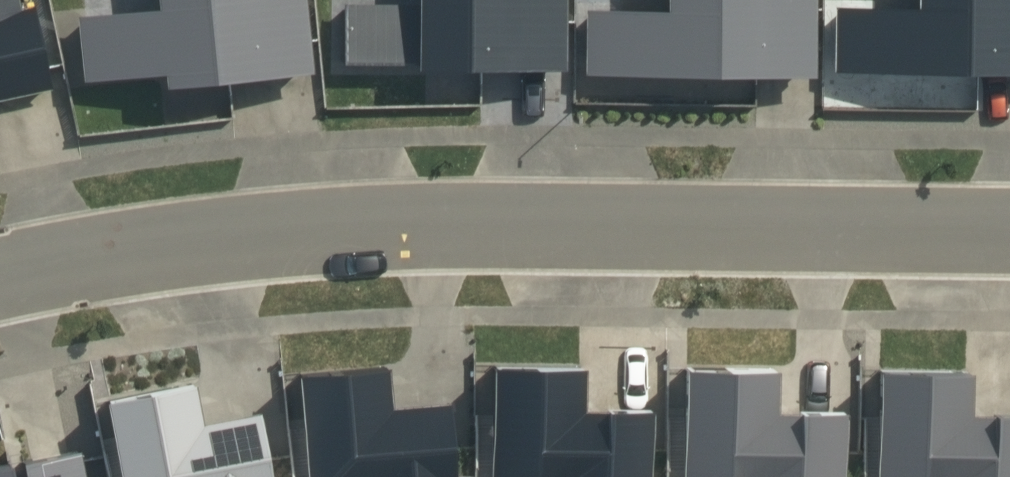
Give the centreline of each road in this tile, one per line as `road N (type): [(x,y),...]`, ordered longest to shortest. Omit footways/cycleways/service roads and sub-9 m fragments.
road 1 (residential): [(0,272),(122,249),(365,222),(1009,231)]

